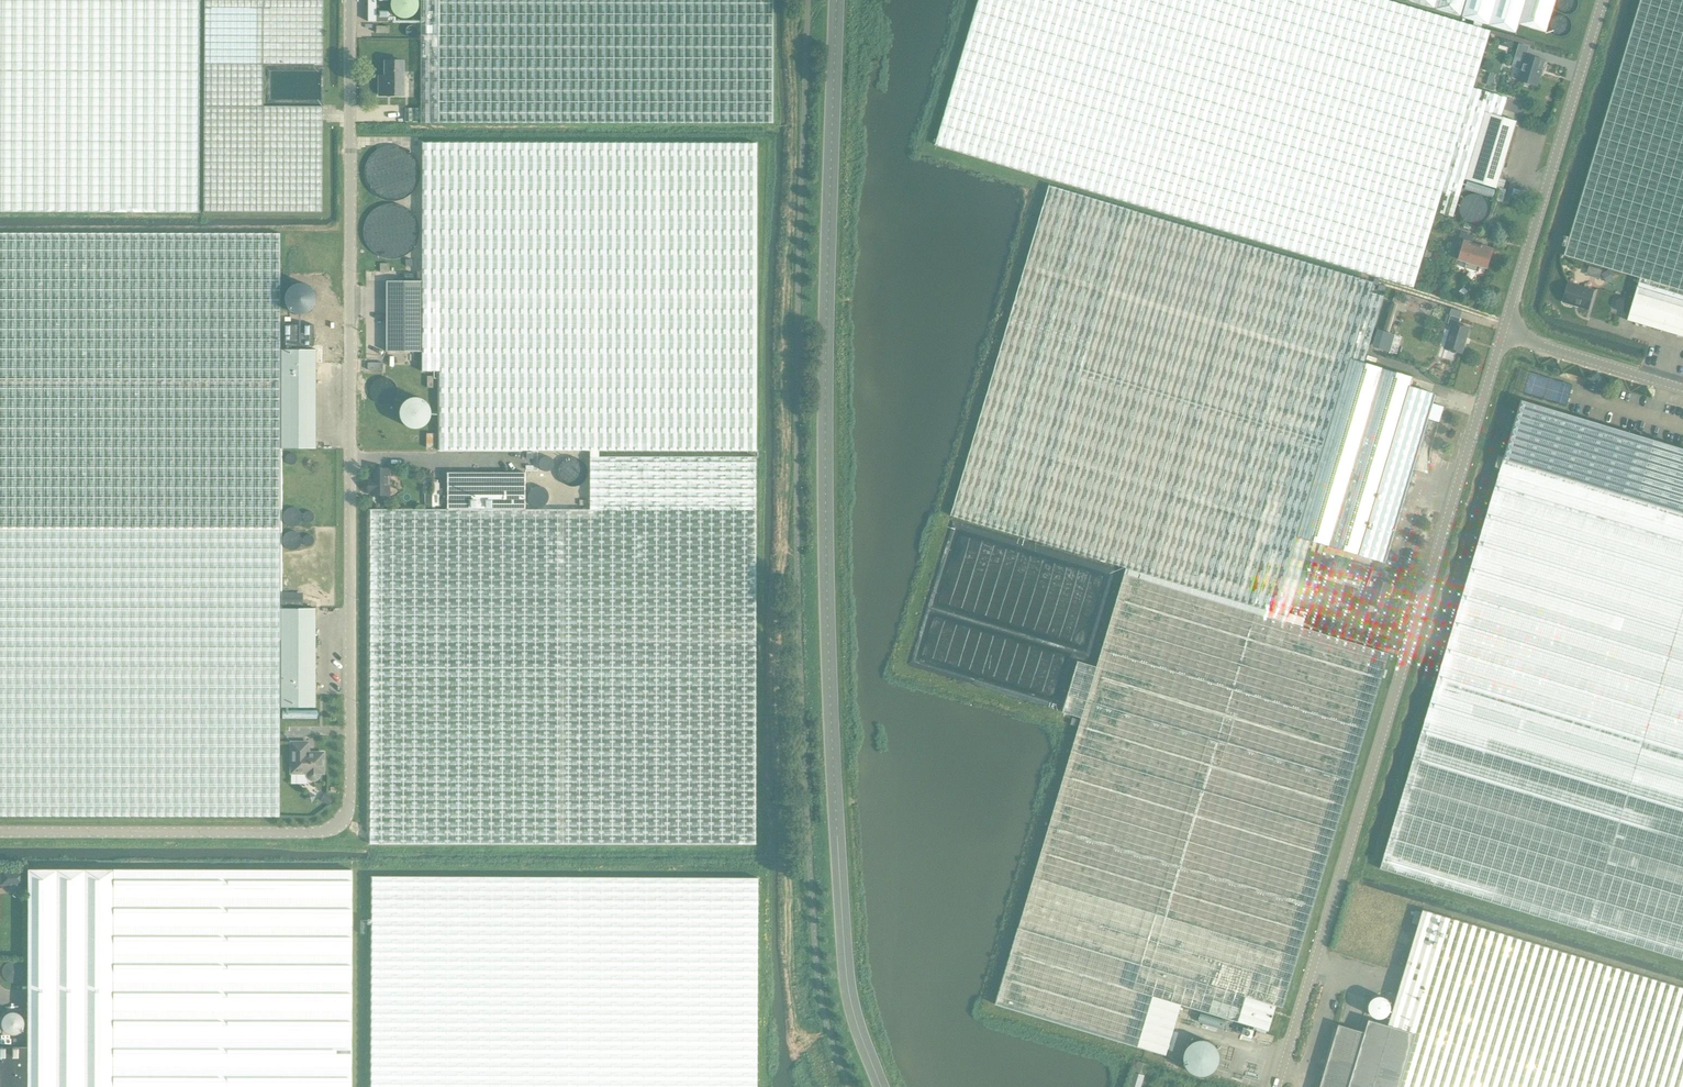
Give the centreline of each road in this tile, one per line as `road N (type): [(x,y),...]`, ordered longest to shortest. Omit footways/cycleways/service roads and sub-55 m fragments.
road 1 (unclassified): [(0,833),(305,834),(343,820),(351,0)]
road 2 (unclassified): [(1277,1086),(1503,334)]
road 3 (unclassified): [(1503,334),(1604,0)]
road 4 (unclassified): [(1682,388),(1503,334)]

